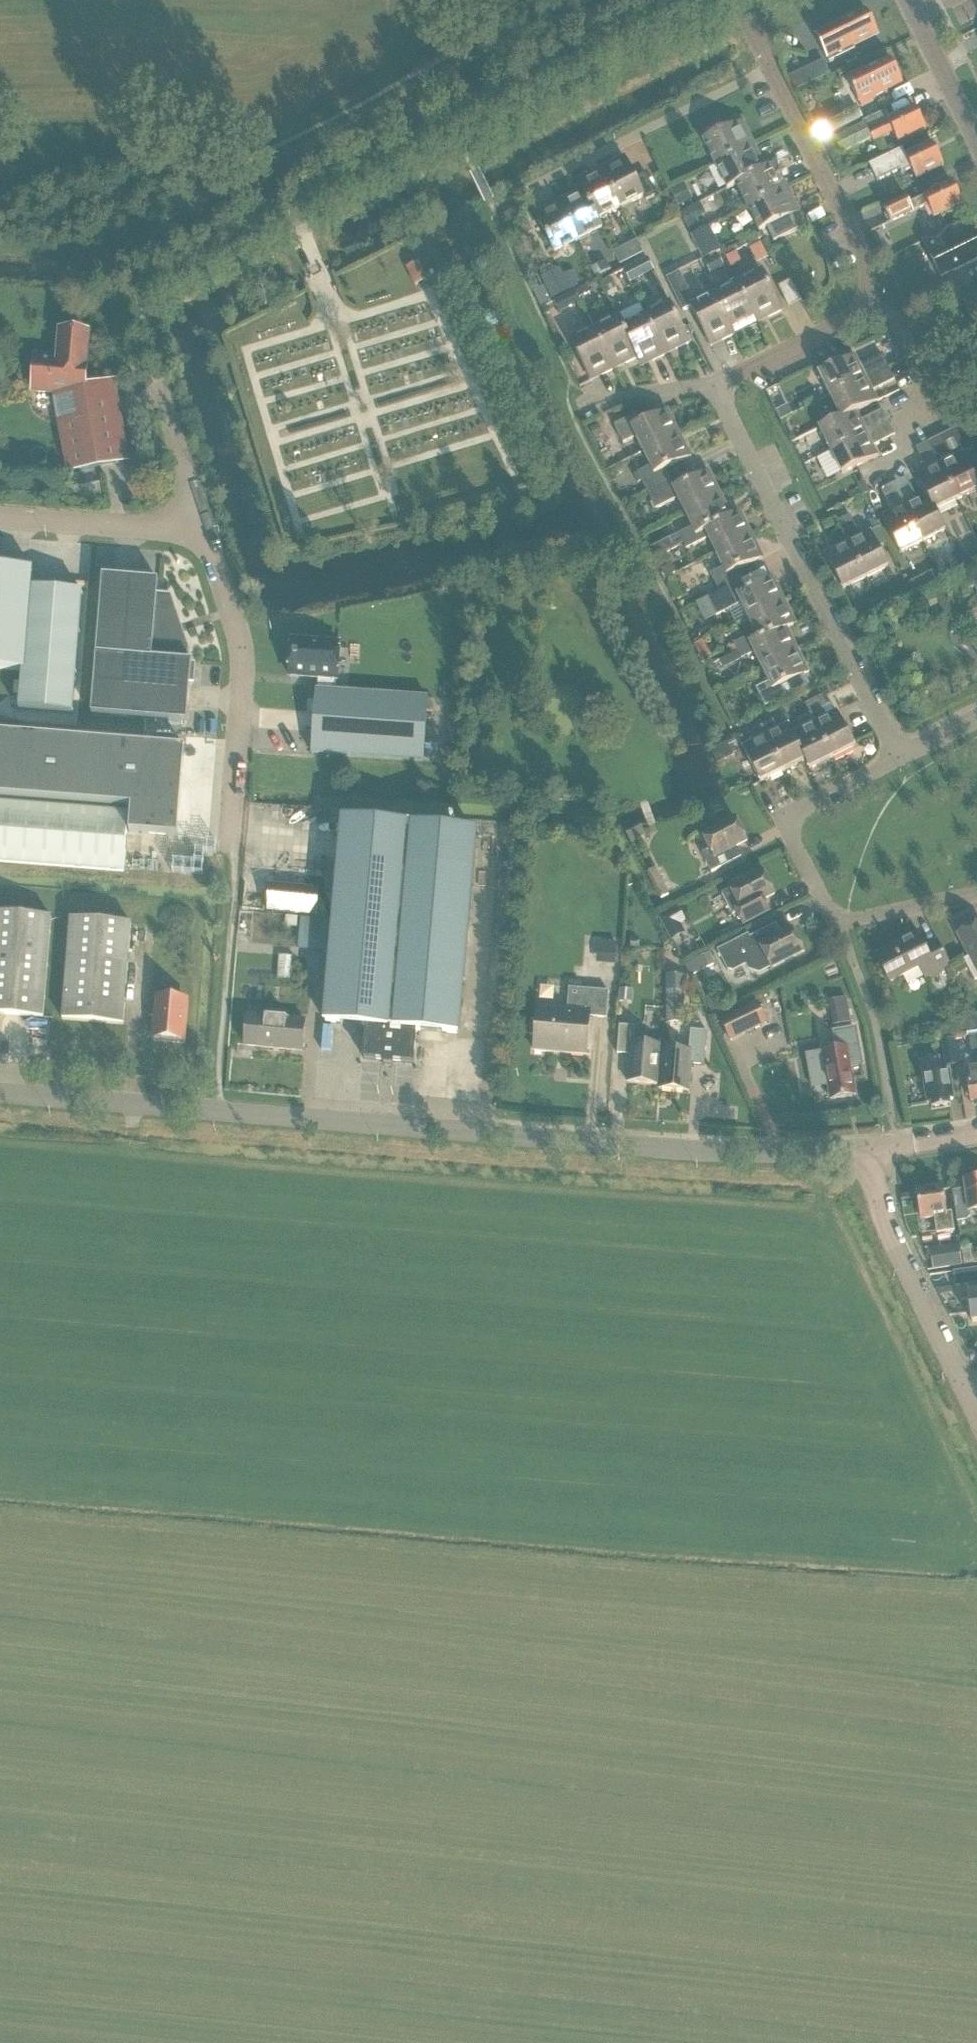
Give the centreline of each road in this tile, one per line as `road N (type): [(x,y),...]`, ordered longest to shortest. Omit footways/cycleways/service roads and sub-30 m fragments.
road 1 (tertiary): [(861,1164),(844,1154),(576,1141),(0,1093)]
road 2 (residential): [(293,224),(713,0)]
road 3 (residential): [(906,754),(718,384)]
road 4 (residential): [(976,896),(839,926),(785,821),(906,754)]
road 5 (unclassified): [(230,843),(243,669),(203,512)]
road 6 (residential): [(772,70),(513,201)]
road 7 (residential): [(867,313),(857,237),(772,70)]
road 8 (tertiary): [(964,1387),(861,1164)]
road 9 (unclassified): [(0,516),(136,527),(203,512)]
road 10 (residential): [(718,384),(867,313)]
road 11 (tertiary): [(976,139),(908,0)]
road 12 (residential): [(909,420),(934,409),(893,321),(867,313)]
road 13 (residential): [(583,395),(718,384)]
road 14 (unclassified): [(203,512),(166,390)]
road 15 (residential): [(861,1164),(897,1144),(976,1132)]

